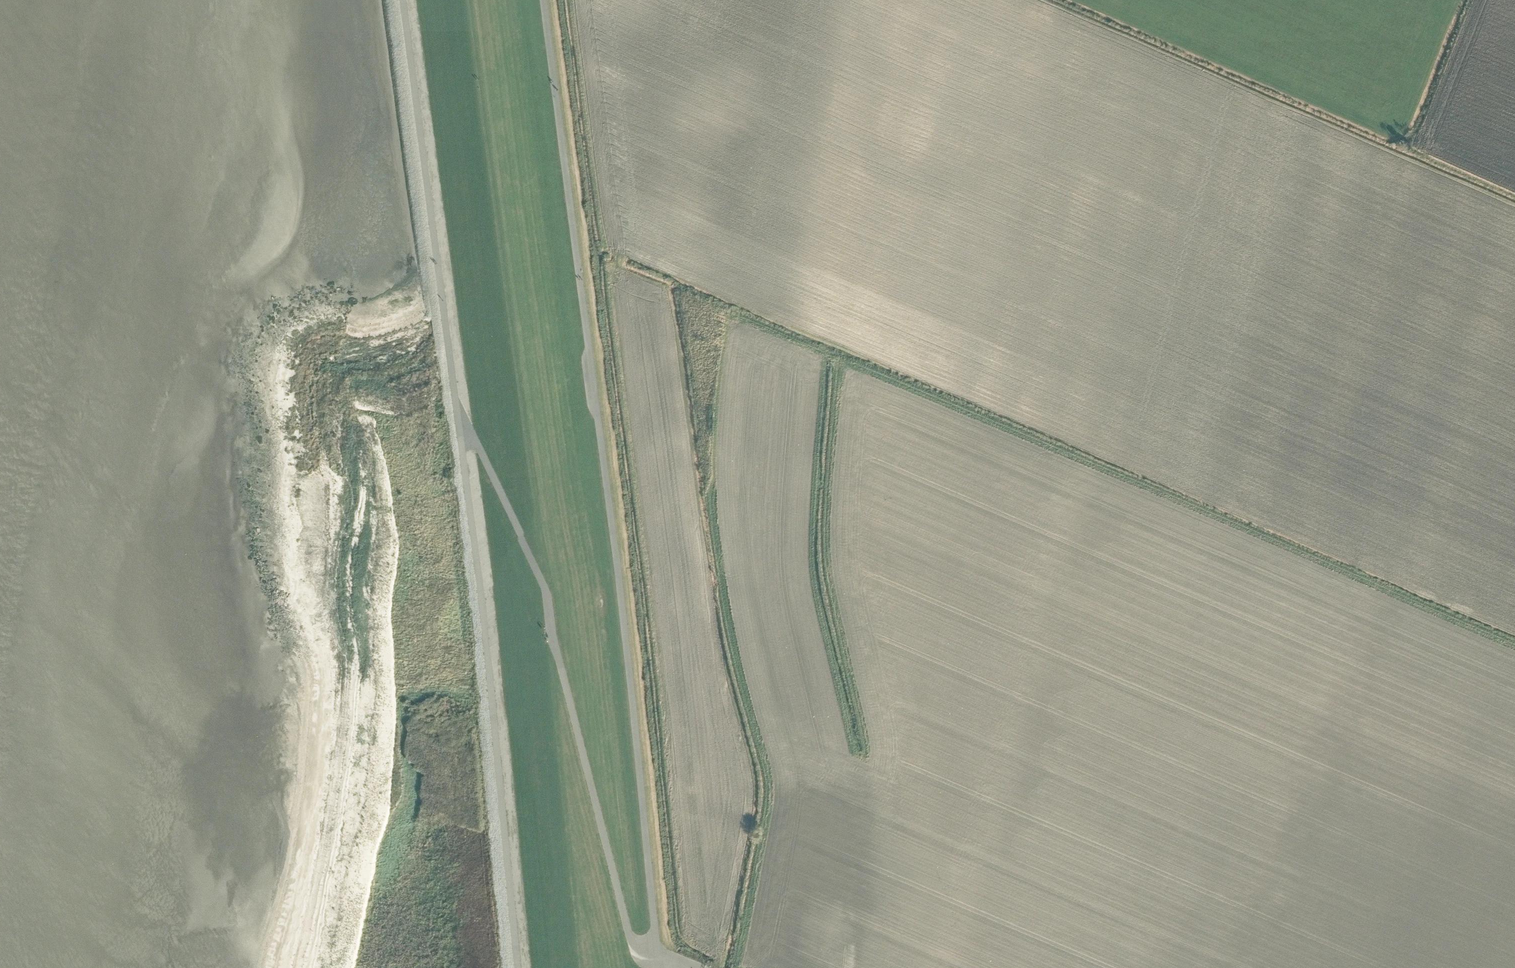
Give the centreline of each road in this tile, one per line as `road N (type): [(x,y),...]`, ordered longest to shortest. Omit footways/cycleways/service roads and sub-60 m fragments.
road 1 (track): [(400,0),(462,402),(514,967)]
road 2 (track): [(659,967),(627,634),(545,0)]
road 3 (track): [(462,402),(575,668),(631,950),(657,953)]

